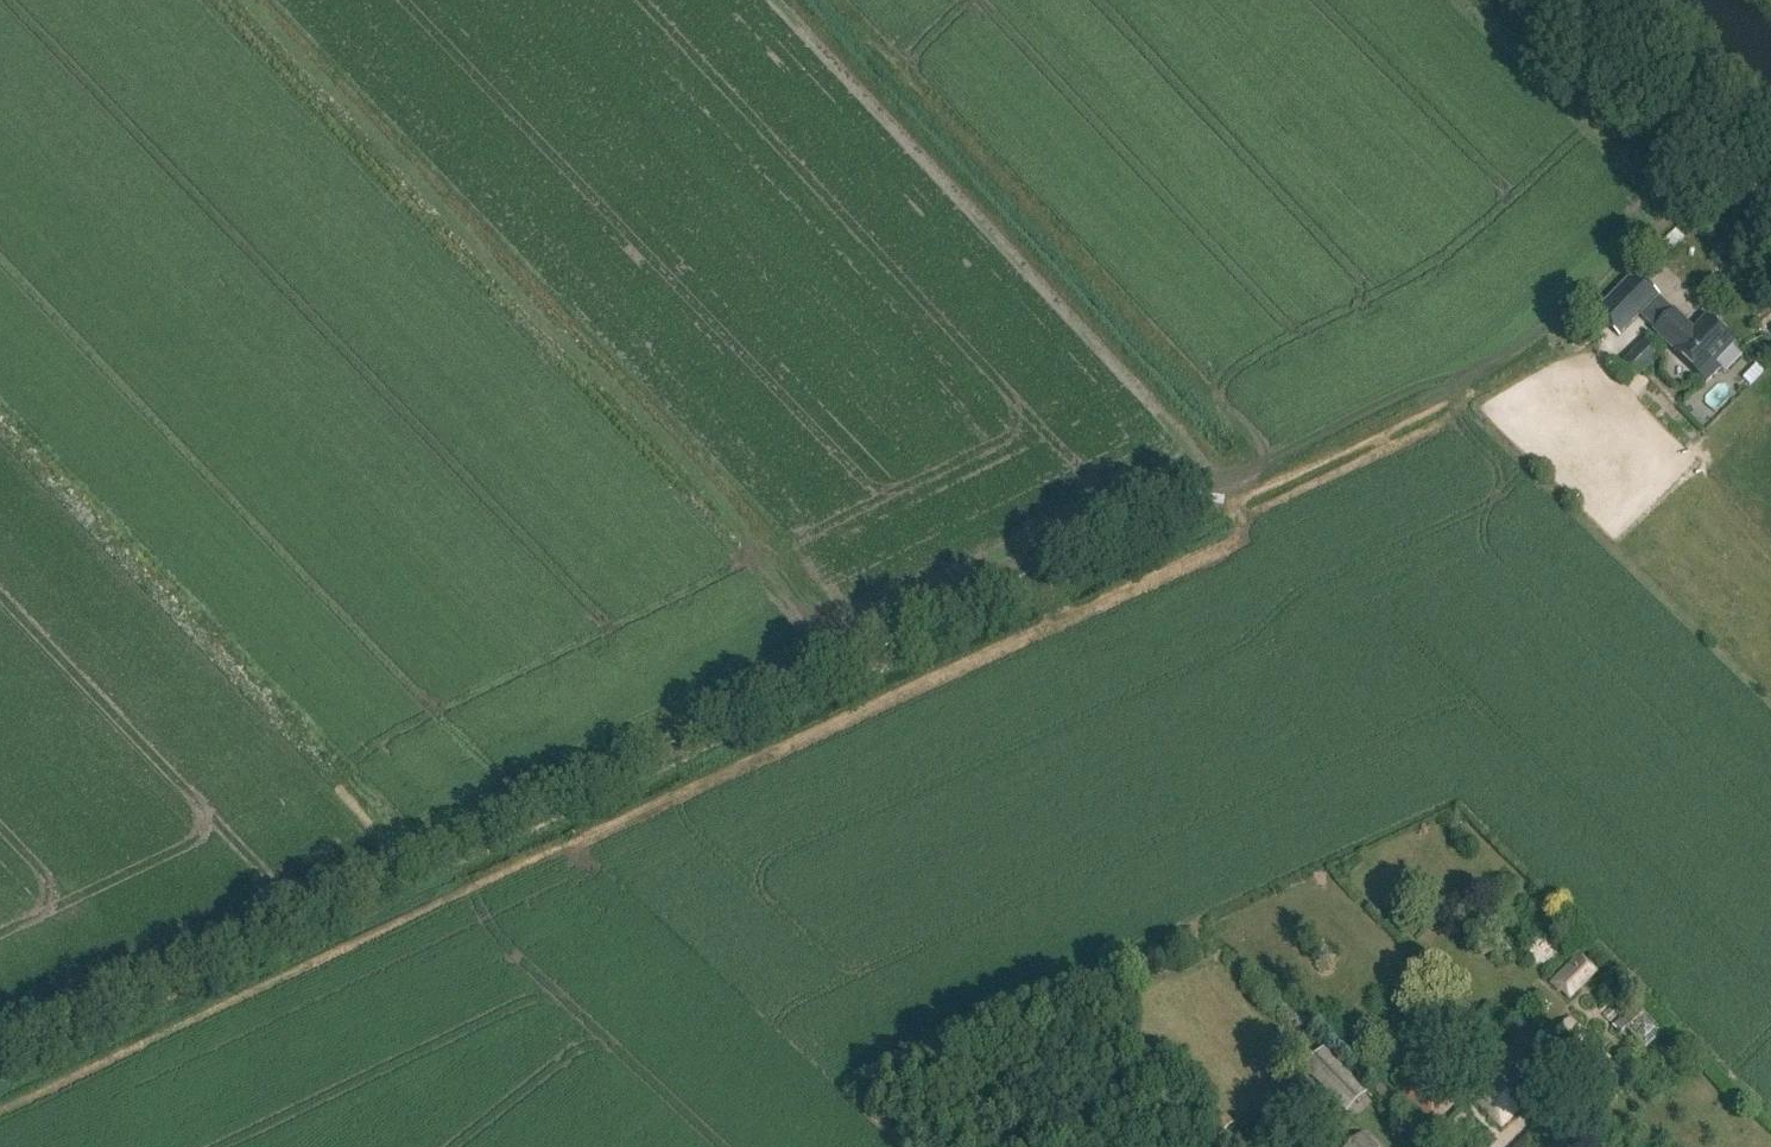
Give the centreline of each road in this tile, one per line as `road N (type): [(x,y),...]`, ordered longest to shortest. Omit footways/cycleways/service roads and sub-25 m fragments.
road 1 (track): [(1570,0),(1770,197)]
road 2 (track): [(1594,1146),(1488,1045)]

